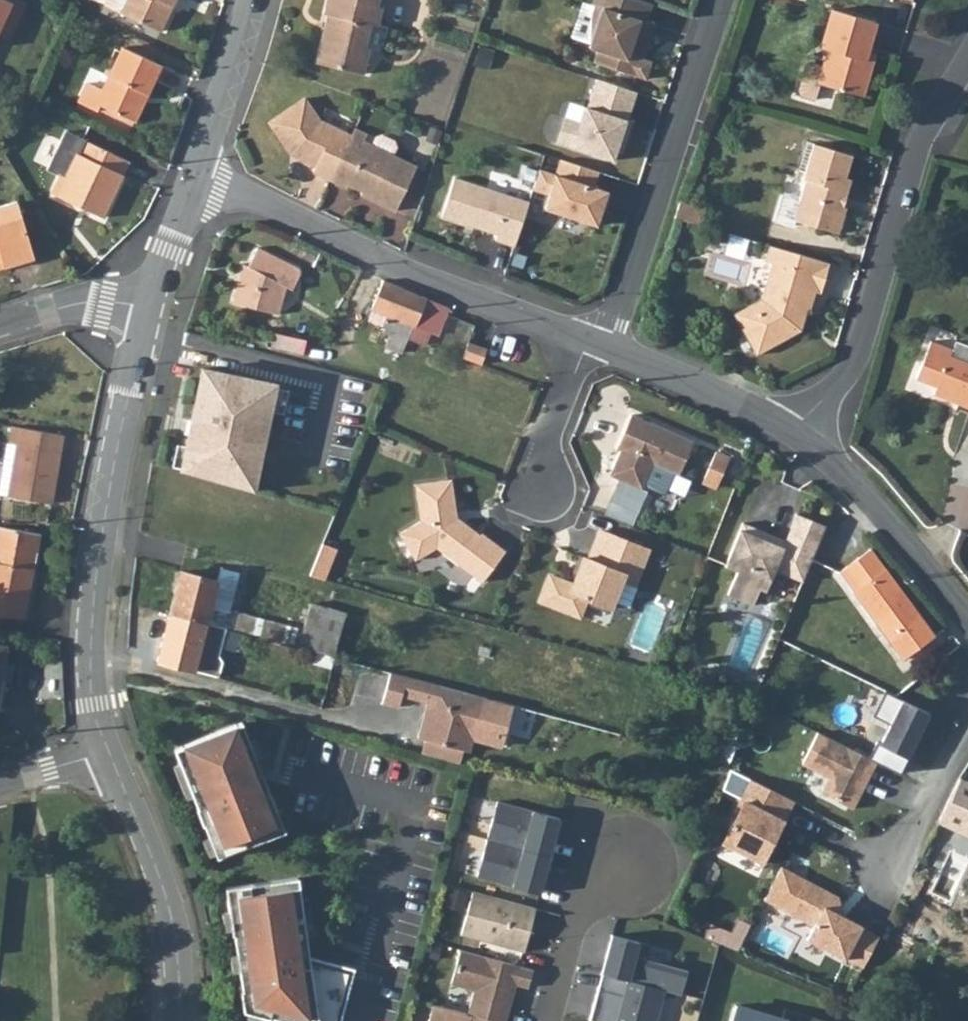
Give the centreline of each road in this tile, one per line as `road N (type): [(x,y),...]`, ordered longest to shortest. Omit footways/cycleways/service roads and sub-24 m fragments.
road 1 (tertiary): [(148,307),(111,487),(88,653),(108,752)]
road 2 (residential): [(197,170),(396,272),(587,346)]
road 3 (residential): [(791,430),(853,368),(920,142),(967,63)]
road 4 (residential): [(717,0),(608,354)]
road 5 (tertiary): [(108,752),(173,911),(178,1020)]
road 6 (residential): [(791,430),(849,474),(967,614)]
road 7 (residential): [(634,846),(597,864),(548,1020)]
road 8 (residential): [(608,354),(791,430)]
road 9 (tertiary): [(250,0),(197,170)]
road 10 (residential): [(0,326),(76,303),(148,307)]
road 11 (residential): [(587,346),(550,437),(545,485)]
road 12 (tertiary): [(197,170),(148,307)]
road 13 (residential): [(892,858),(967,735)]

